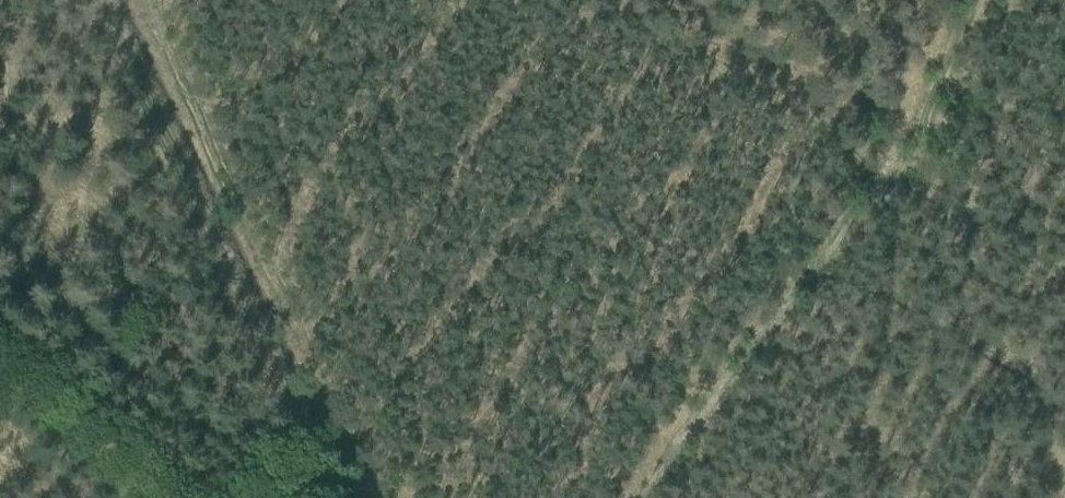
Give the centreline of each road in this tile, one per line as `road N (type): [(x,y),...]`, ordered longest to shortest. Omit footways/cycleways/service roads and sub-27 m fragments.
road 1 (track): [(0,331),(189,497)]

